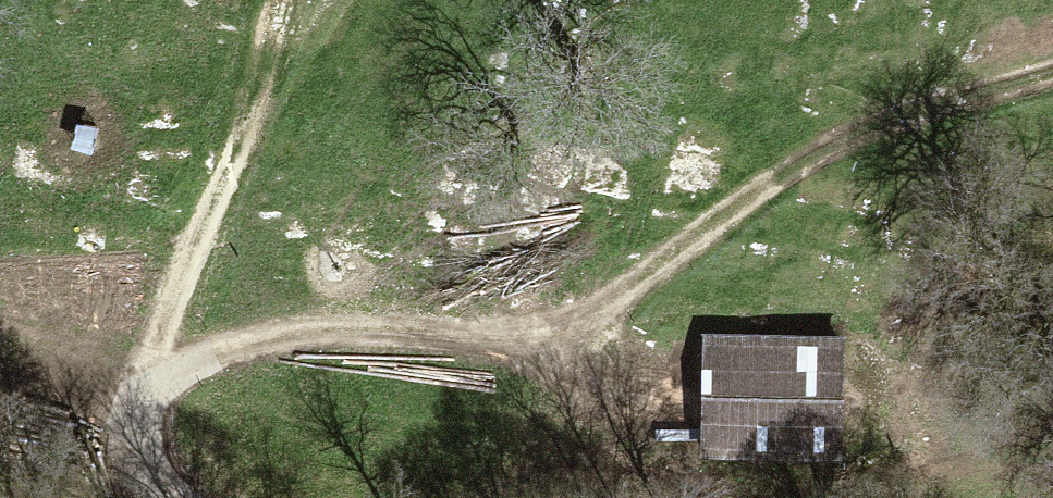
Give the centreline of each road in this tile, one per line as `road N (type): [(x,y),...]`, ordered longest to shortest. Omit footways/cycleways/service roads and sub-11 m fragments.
road 1 (track): [(179,497),(143,458),(147,398),(199,366),(361,311),(453,304),(660,344),(684,363)]
road 2 (track): [(612,335),(817,168),(931,100),(1052,72)]
road 3 (track): [(199,366),(226,271),(311,103),(380,0)]

